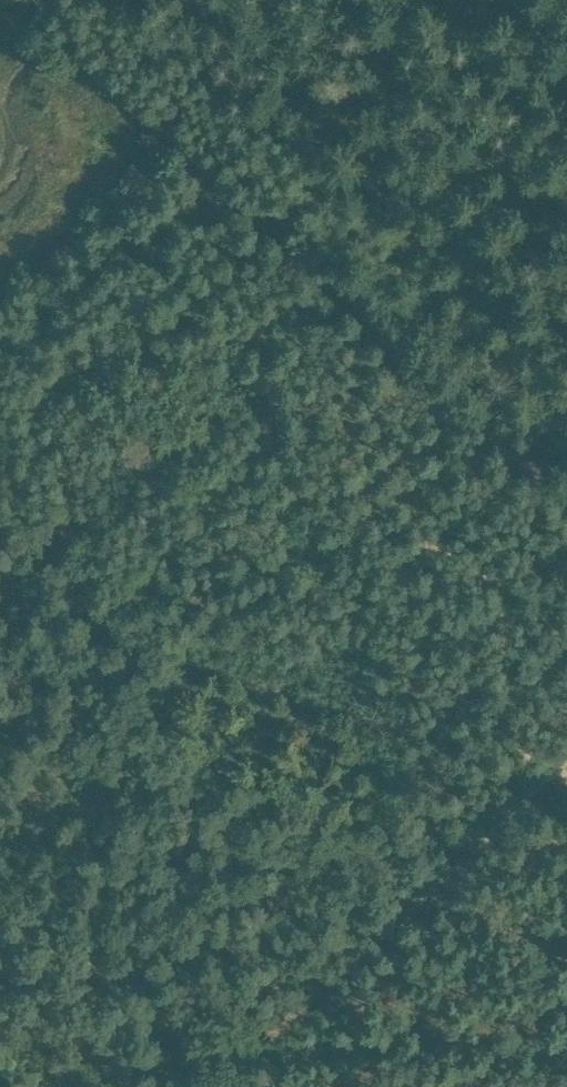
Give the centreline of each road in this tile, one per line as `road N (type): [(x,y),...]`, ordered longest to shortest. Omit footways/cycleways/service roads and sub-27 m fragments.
road 1 (track): [(19,0),(566,503)]

